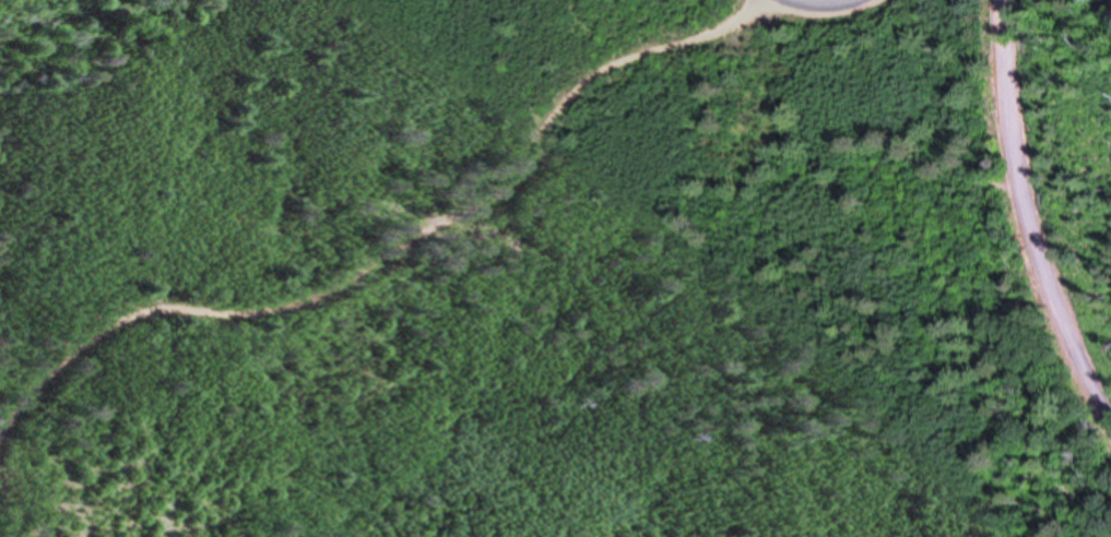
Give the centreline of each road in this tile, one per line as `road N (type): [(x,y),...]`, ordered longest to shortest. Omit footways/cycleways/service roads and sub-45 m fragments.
road 1 (track): [(756,0),(726,32),(638,53),(590,81),(515,172),(344,282),(285,303),(213,315),(150,308),(88,326),(0,426)]
road 2 (residential): [(1007,0),(1030,184),(1110,395)]

